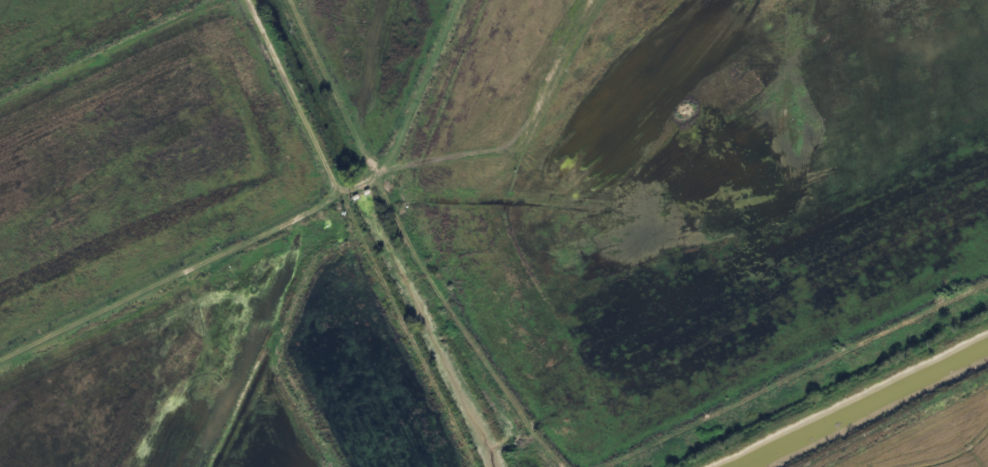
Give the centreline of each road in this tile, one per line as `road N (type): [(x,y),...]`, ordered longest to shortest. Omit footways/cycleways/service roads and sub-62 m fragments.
road 1 (residential): [(987,382),(814,466)]

